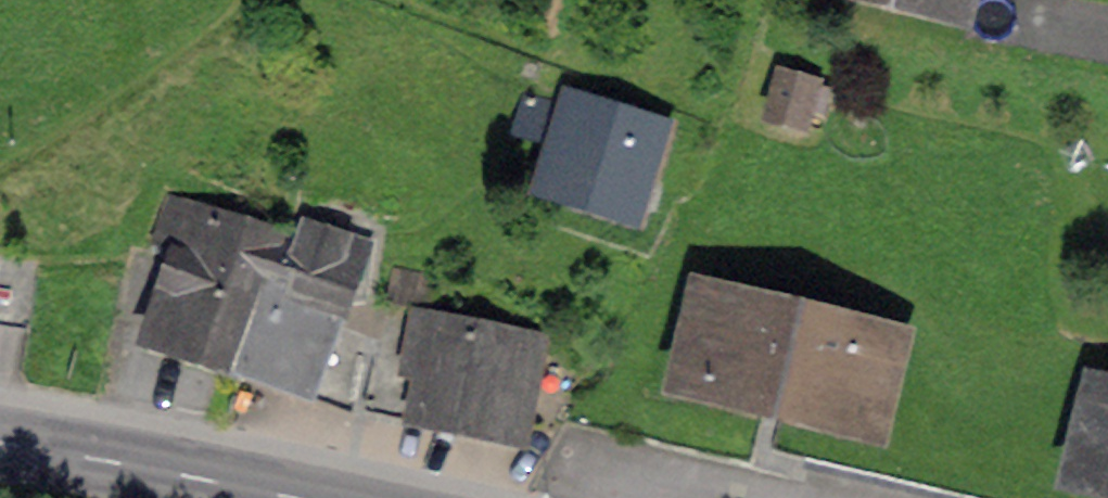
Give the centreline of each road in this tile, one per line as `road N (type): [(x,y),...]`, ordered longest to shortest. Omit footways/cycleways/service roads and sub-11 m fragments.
road 1 (secondary): [(280,497),(0,446)]

